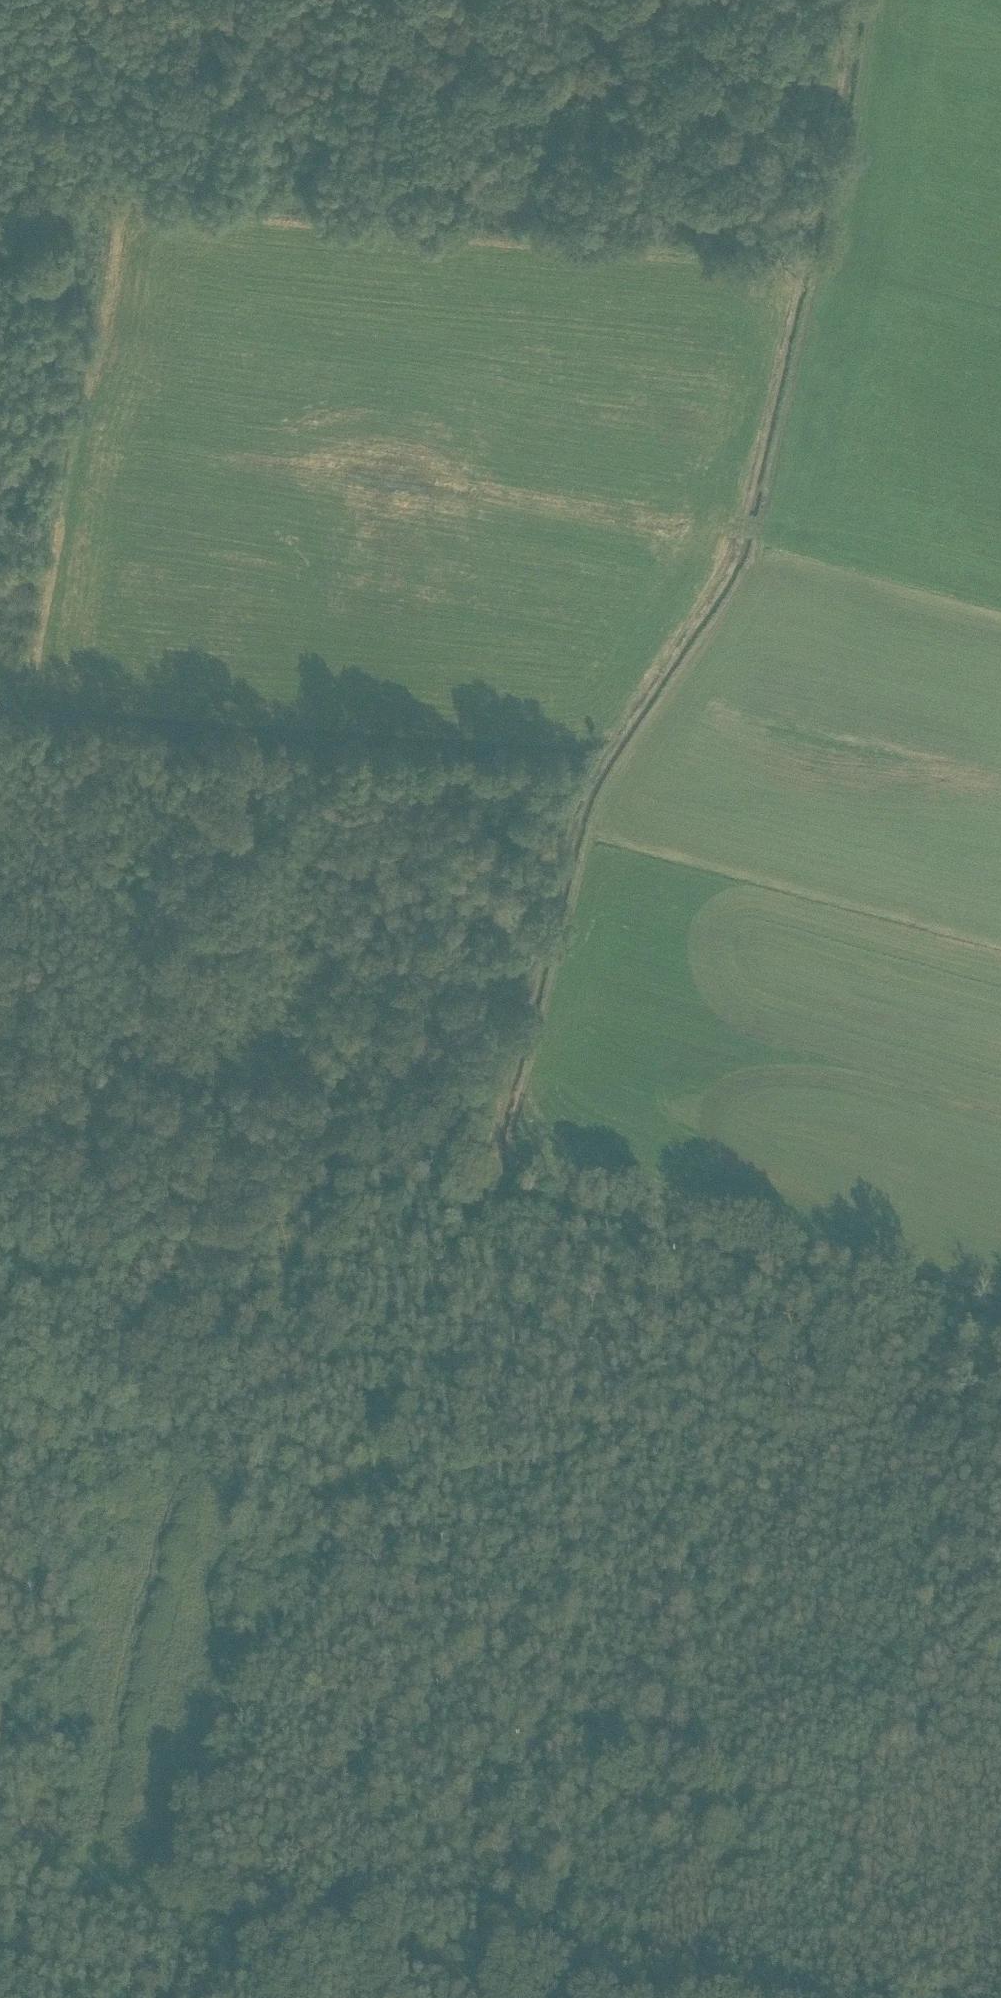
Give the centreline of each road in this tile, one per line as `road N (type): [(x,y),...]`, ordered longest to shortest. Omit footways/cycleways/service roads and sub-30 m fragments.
road 1 (track): [(549,1997),(162,1909)]

